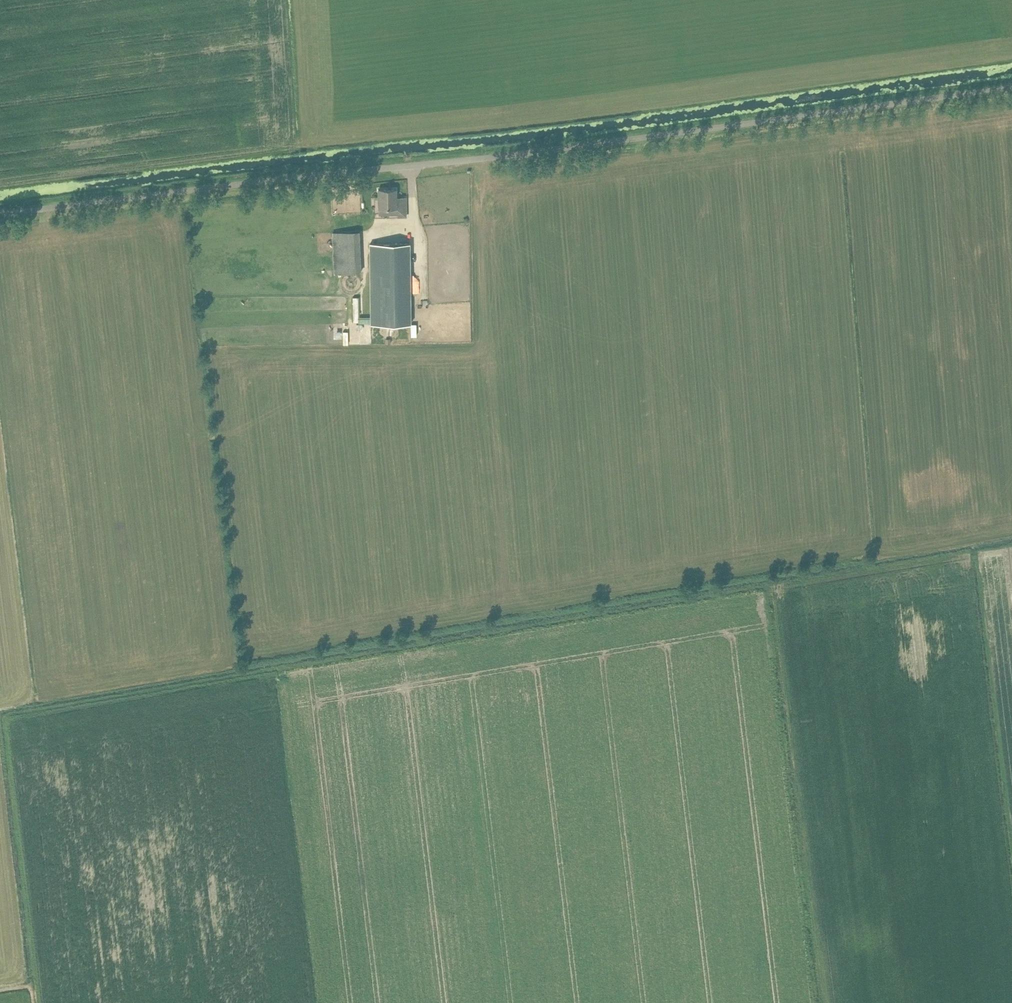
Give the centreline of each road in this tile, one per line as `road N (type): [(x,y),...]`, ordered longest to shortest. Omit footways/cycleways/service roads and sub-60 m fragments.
road 1 (unclassified): [(0,216),(1011,88)]

